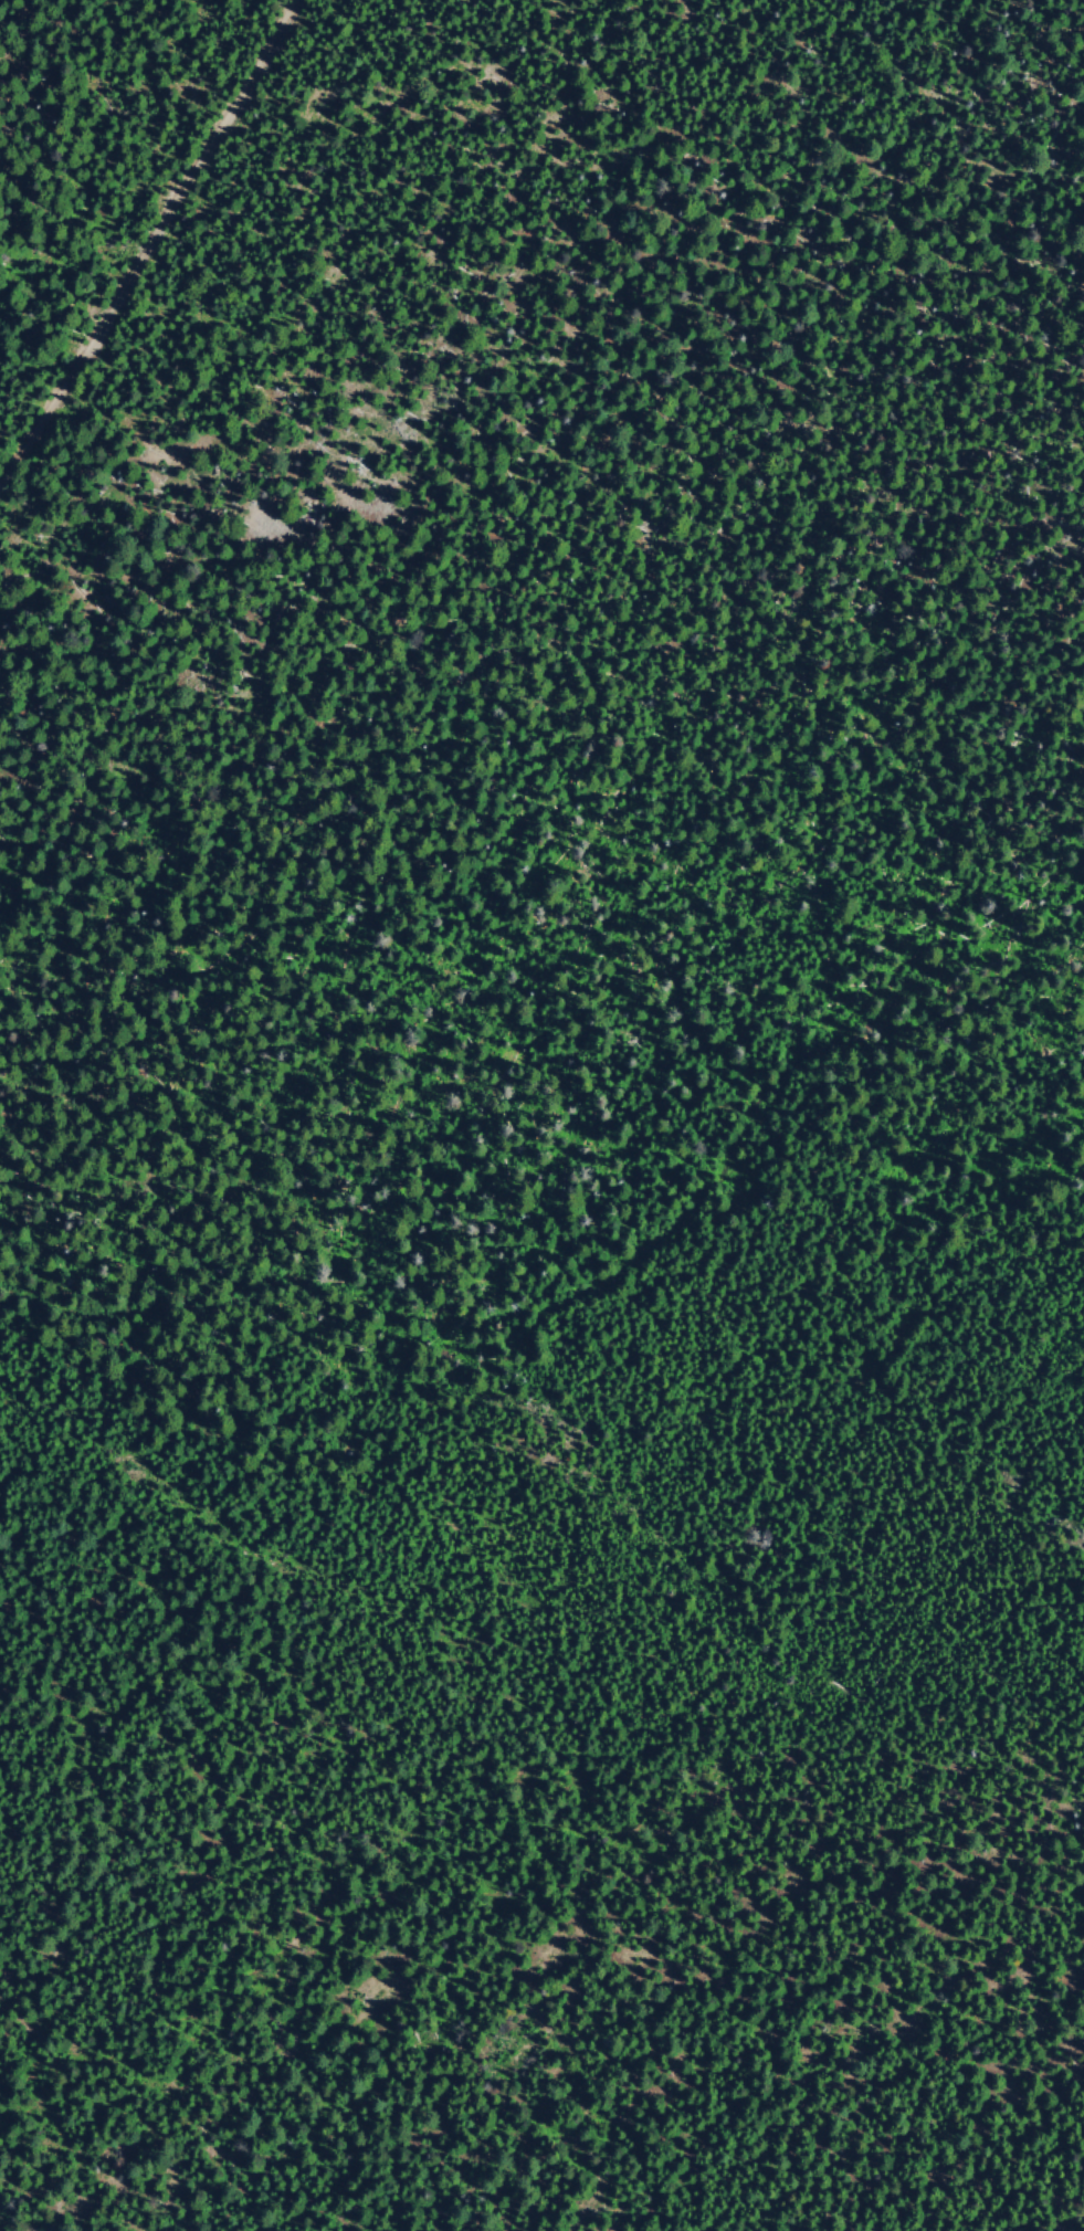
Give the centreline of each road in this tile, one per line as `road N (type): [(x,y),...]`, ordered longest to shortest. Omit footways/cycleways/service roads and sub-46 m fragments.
road 1 (track): [(0,460),(152,229),(289,0)]

